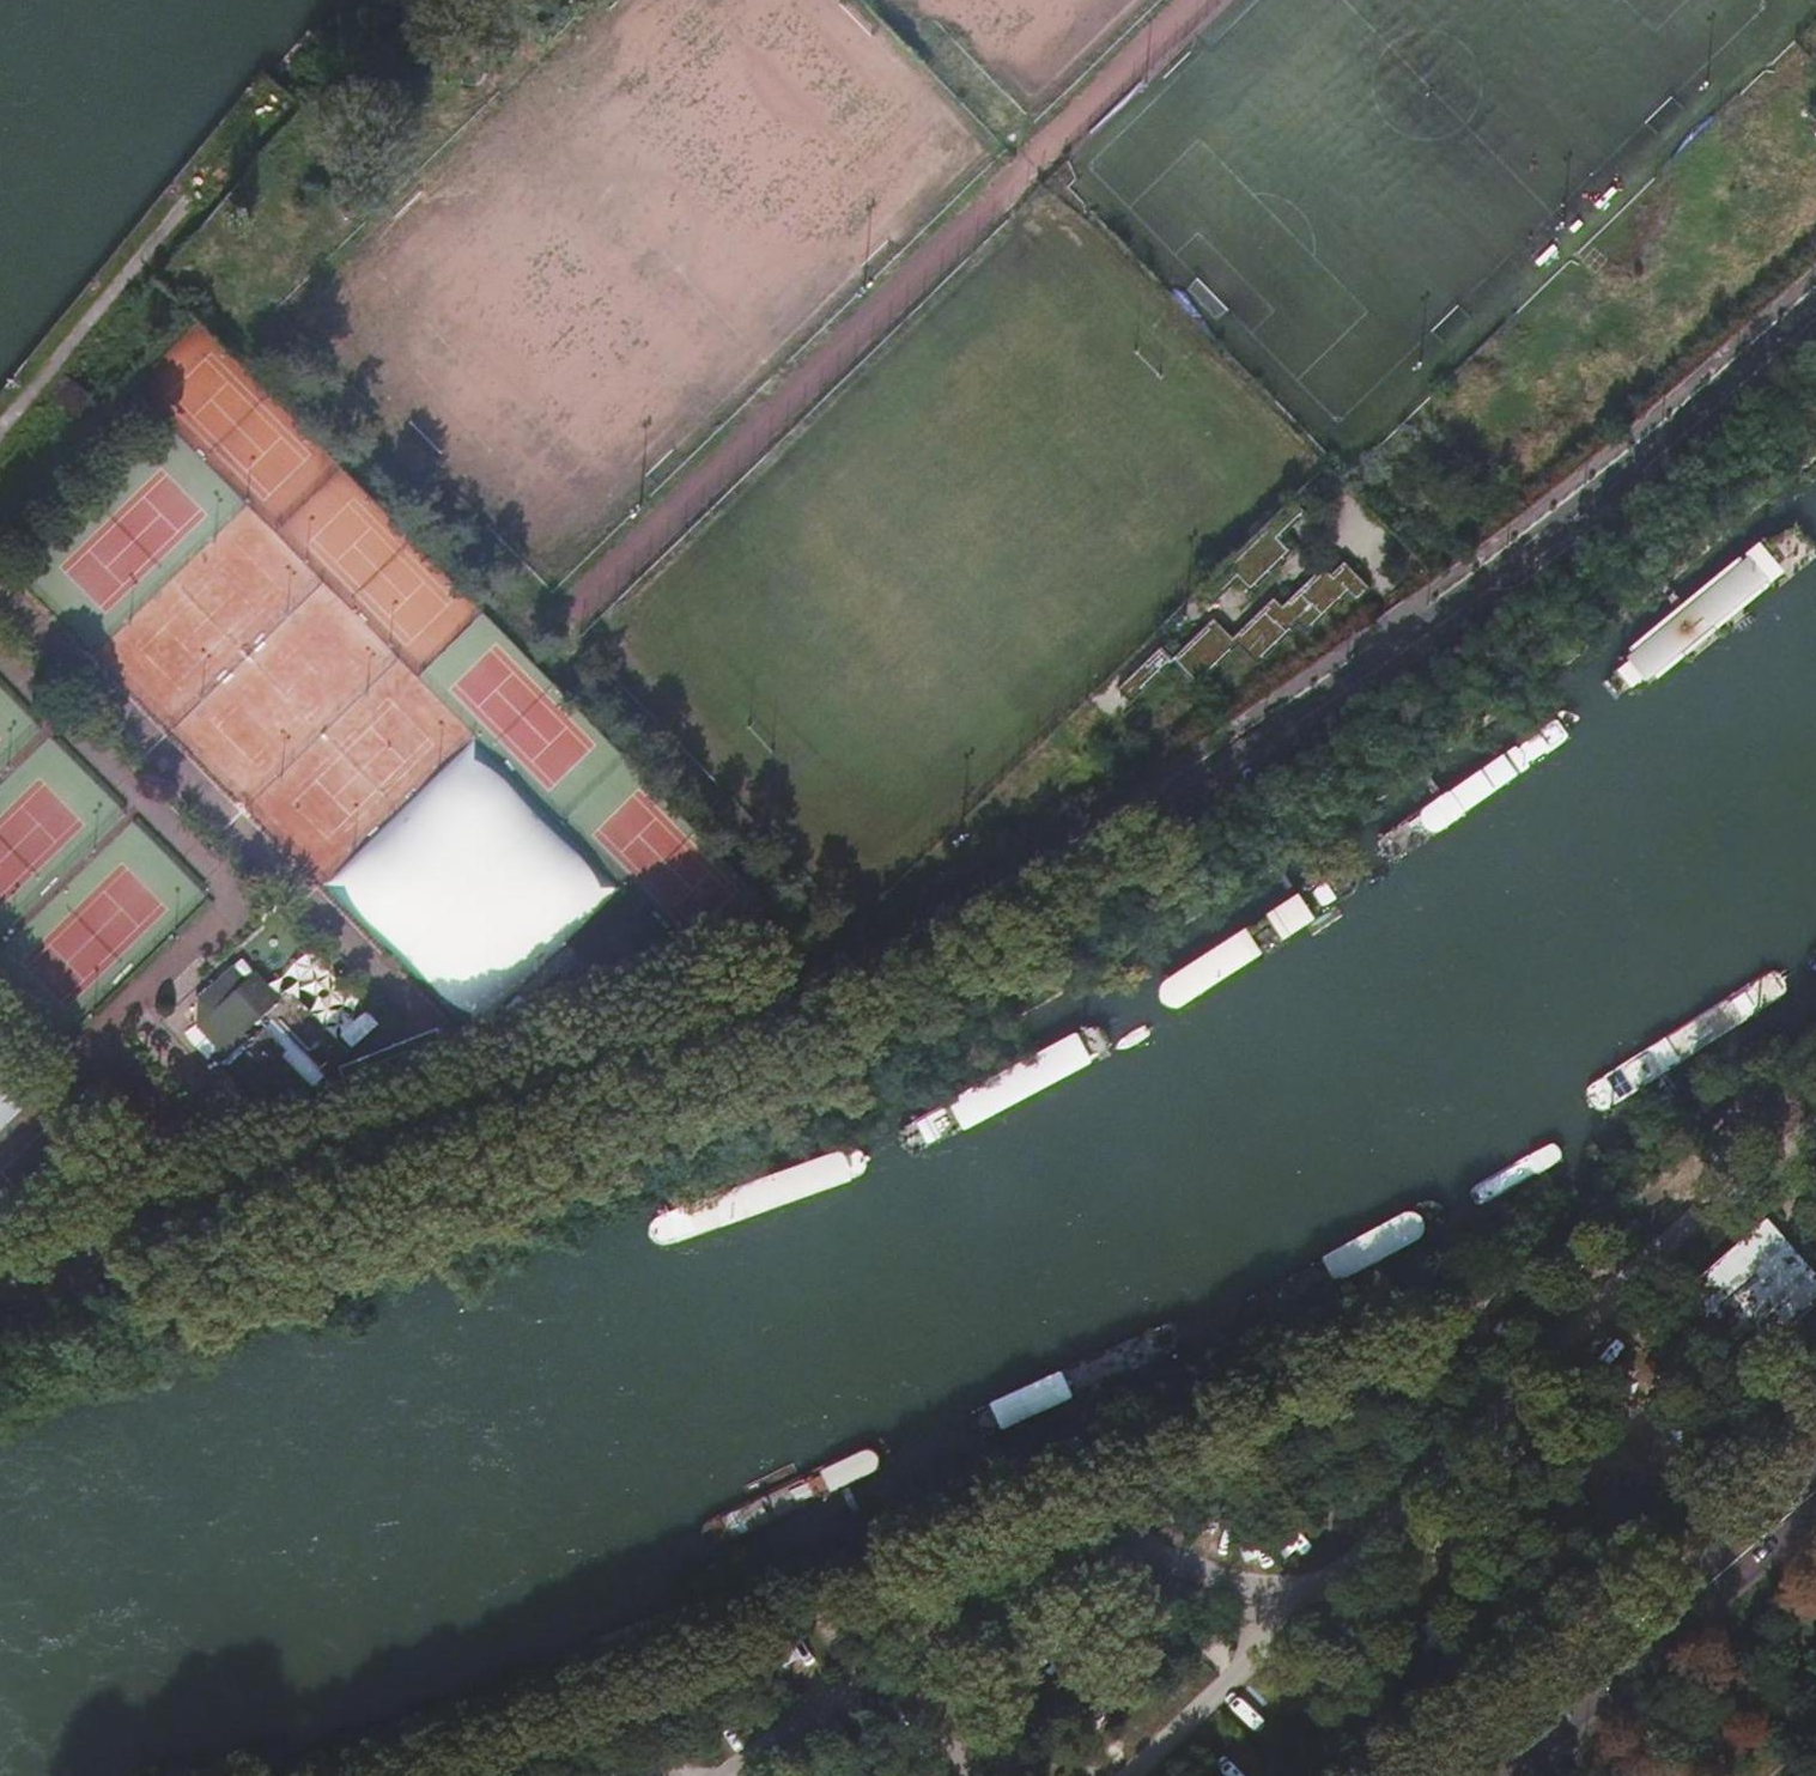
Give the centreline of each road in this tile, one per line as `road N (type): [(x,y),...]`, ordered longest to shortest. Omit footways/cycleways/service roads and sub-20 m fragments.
road 1 (primary): [(1815,1483),(1482,1775)]

